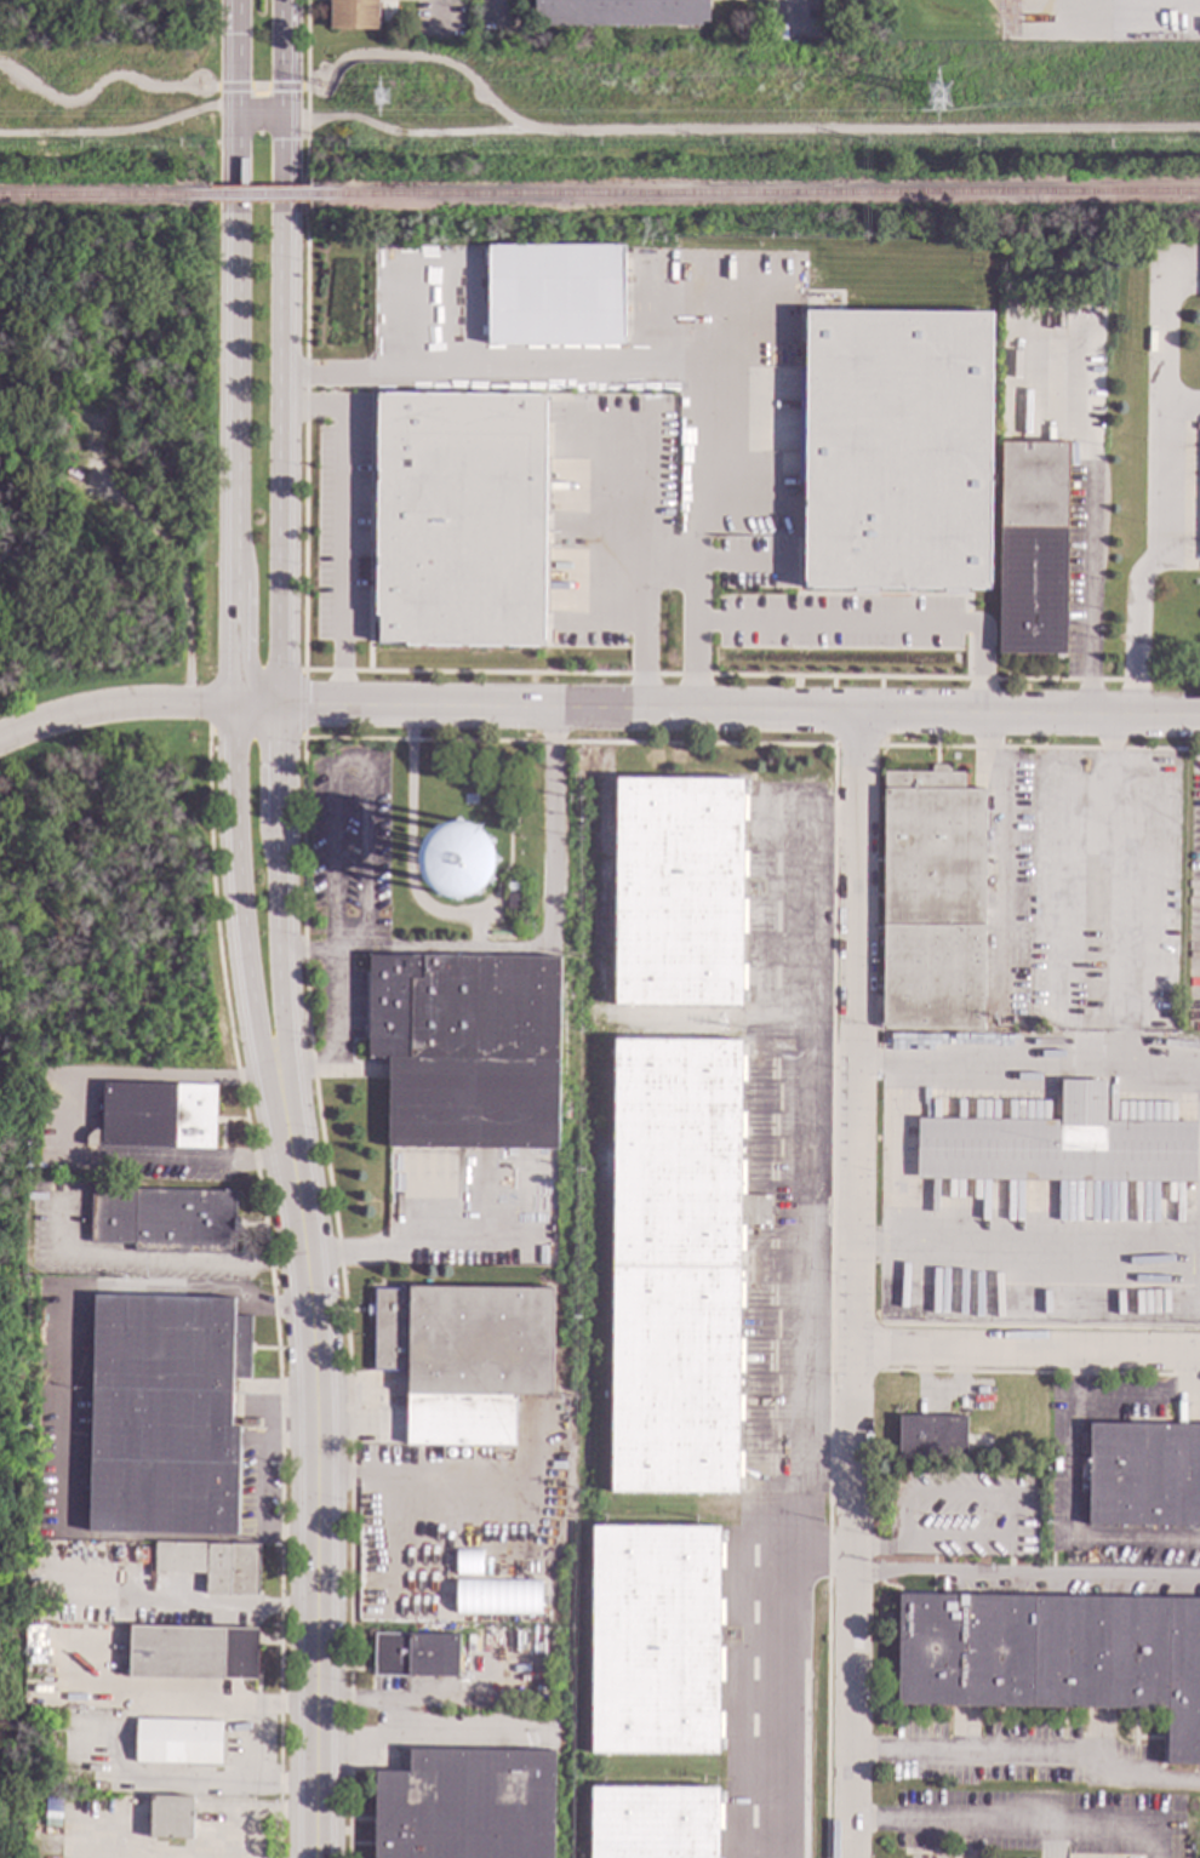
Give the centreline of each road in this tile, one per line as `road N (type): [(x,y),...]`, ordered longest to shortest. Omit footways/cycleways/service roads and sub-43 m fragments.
road 1 (residential): [(859,713),(850,1857)]
road 2 (tertiary): [(236,108),(235,909),(290,1155)]
road 3 (tertiary): [(290,1155),(275,901),(279,119)]
road 4 (residential): [(1199,717),(234,704)]
road 5 (tertiary): [(290,1155),(305,1277),(309,1857)]
road 6 (residential): [(1199,1360),(856,1356)]
road 7 (residential): [(234,704),(103,707),(0,739)]

